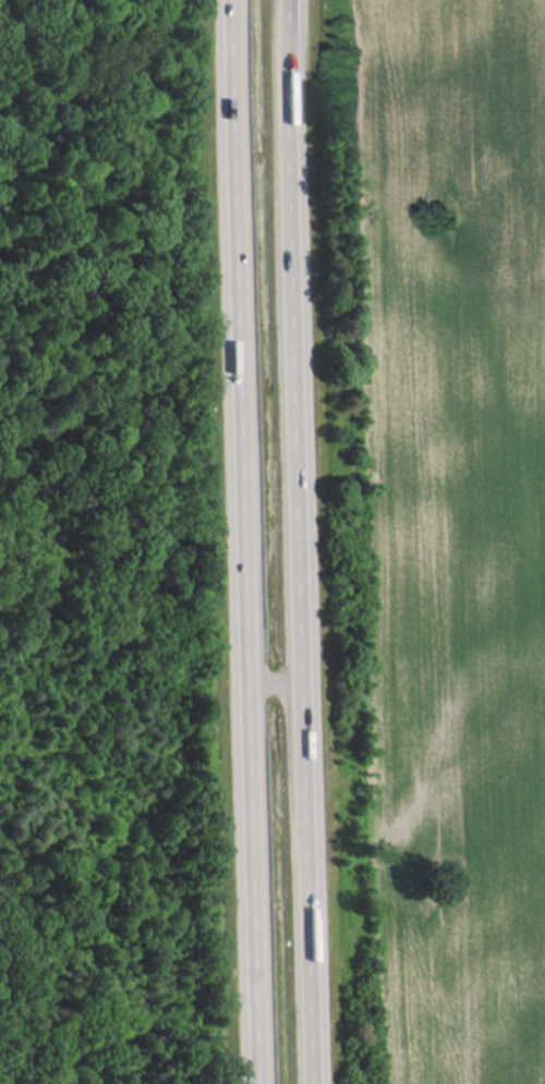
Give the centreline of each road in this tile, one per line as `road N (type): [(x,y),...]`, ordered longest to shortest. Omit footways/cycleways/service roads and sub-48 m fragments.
road 1 (motorway): [(246,0),(272,1083)]
road 2 (motorway): [(327,1083),(305,0)]

